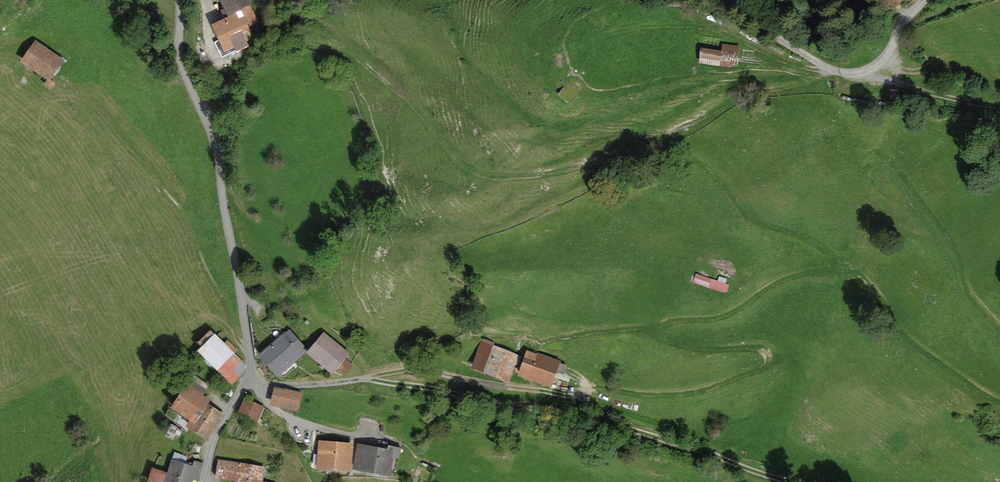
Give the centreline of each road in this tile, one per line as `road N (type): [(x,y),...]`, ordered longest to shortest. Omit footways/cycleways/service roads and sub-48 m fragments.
road 1 (track): [(368,378),(419,368),(508,388),(680,393),(767,365),(772,355),(762,346),(693,349),(670,342),(659,327),(729,313),(785,279),(828,270),(834,253),(744,212),(717,177),(670,143),(670,129)]
road 2 (unclassified): [(202,481),(216,436),(252,378),(215,146),(183,70),(180,0)]
road 3 (track): [(368,378),(616,421),(786,481)]
road 4 (track): [(249,345),(237,337),(191,219),(71,86)]
road 5 (track): [(999,106),(866,73)]
road 6 (unclassified): [(830,70),(718,0)]
road 7 (track): [(924,0),(878,66),(856,75),(830,70)]
road 8 (track): [(537,346),(659,327)]

